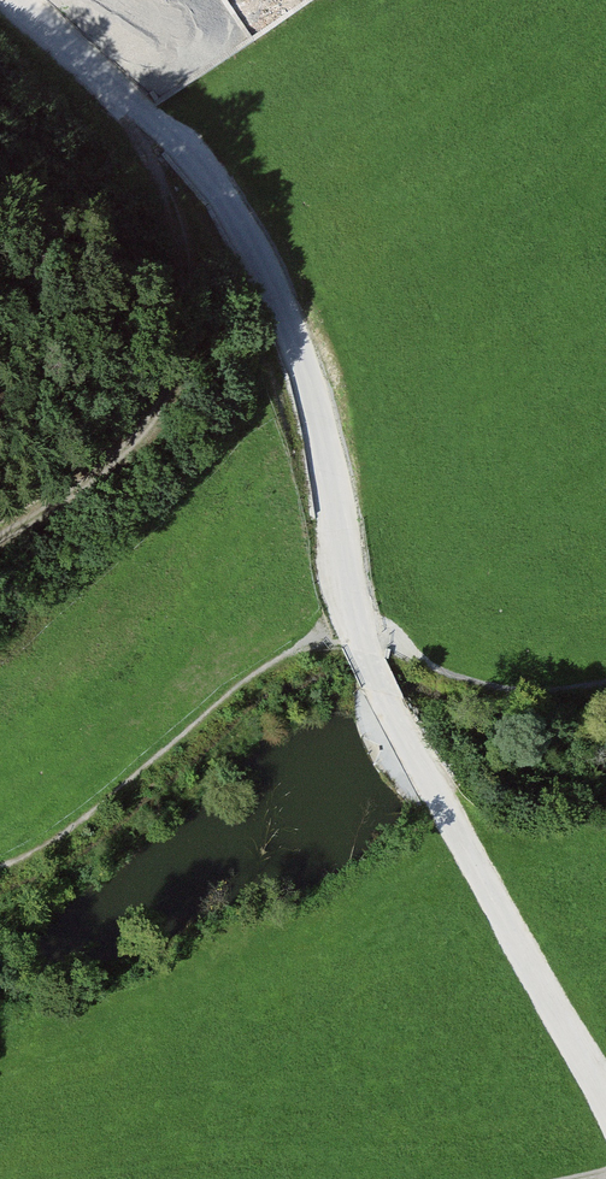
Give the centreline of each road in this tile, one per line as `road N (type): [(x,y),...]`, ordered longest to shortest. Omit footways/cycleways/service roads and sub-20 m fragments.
road 1 (track): [(27,0),(223,201),(318,406),(366,677),(605,1170)]
road 2 (track): [(0,532),(93,480),(176,378),(188,252),(124,92)]

